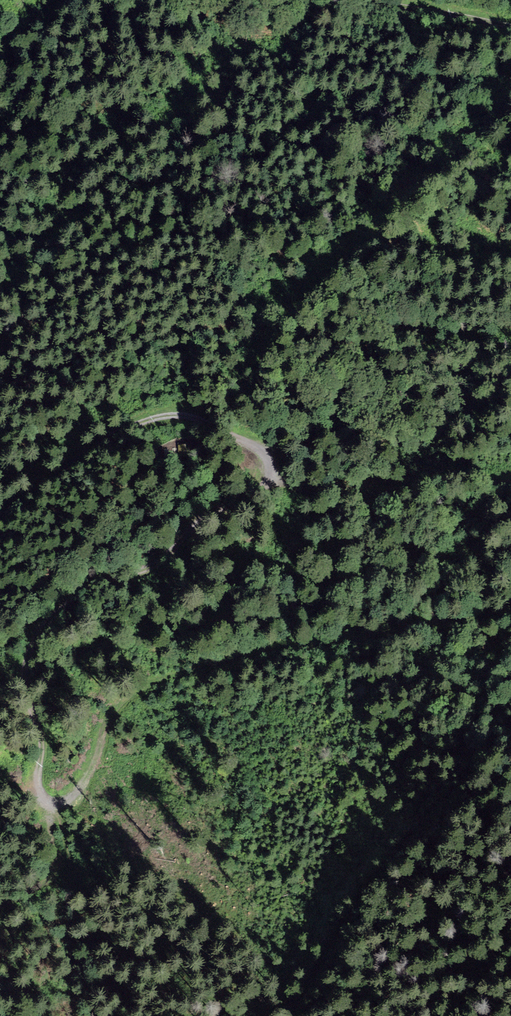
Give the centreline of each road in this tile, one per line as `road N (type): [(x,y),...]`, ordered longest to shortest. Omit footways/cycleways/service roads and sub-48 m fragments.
road 1 (track): [(0,517),(104,439),(169,413),(245,440),(271,461),(267,481),(200,521),(160,562),(80,594),(36,637),(23,682),(43,738),(36,788),(61,802)]
road 2 (track): [(61,802),(79,787),(120,705),(148,683),(237,656),(510,612)]
road 3 (track): [(271,476),(353,496),(448,479),(510,481)]
road 4 (track): [(52,801),(53,873),(0,903)]

